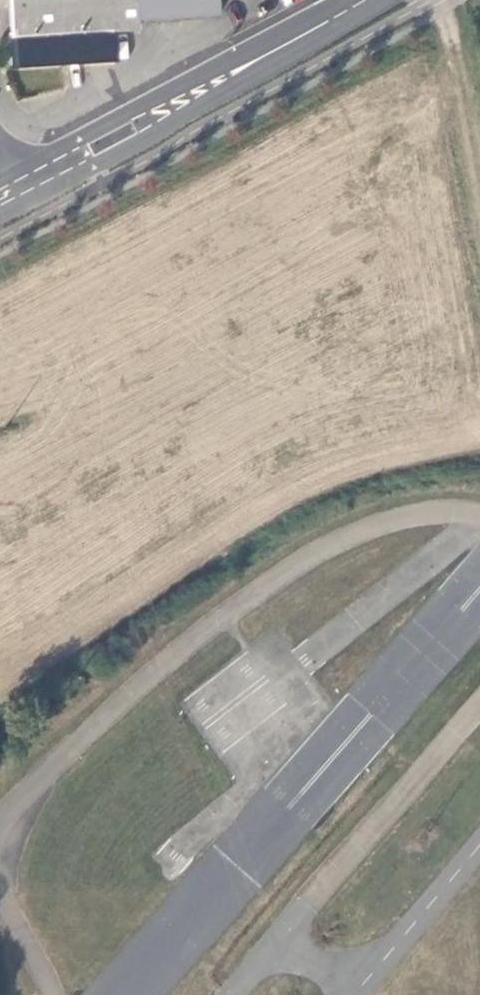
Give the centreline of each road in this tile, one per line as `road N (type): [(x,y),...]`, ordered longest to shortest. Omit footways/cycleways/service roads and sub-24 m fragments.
road 1 (tertiary): [(375,0),(12,192)]

